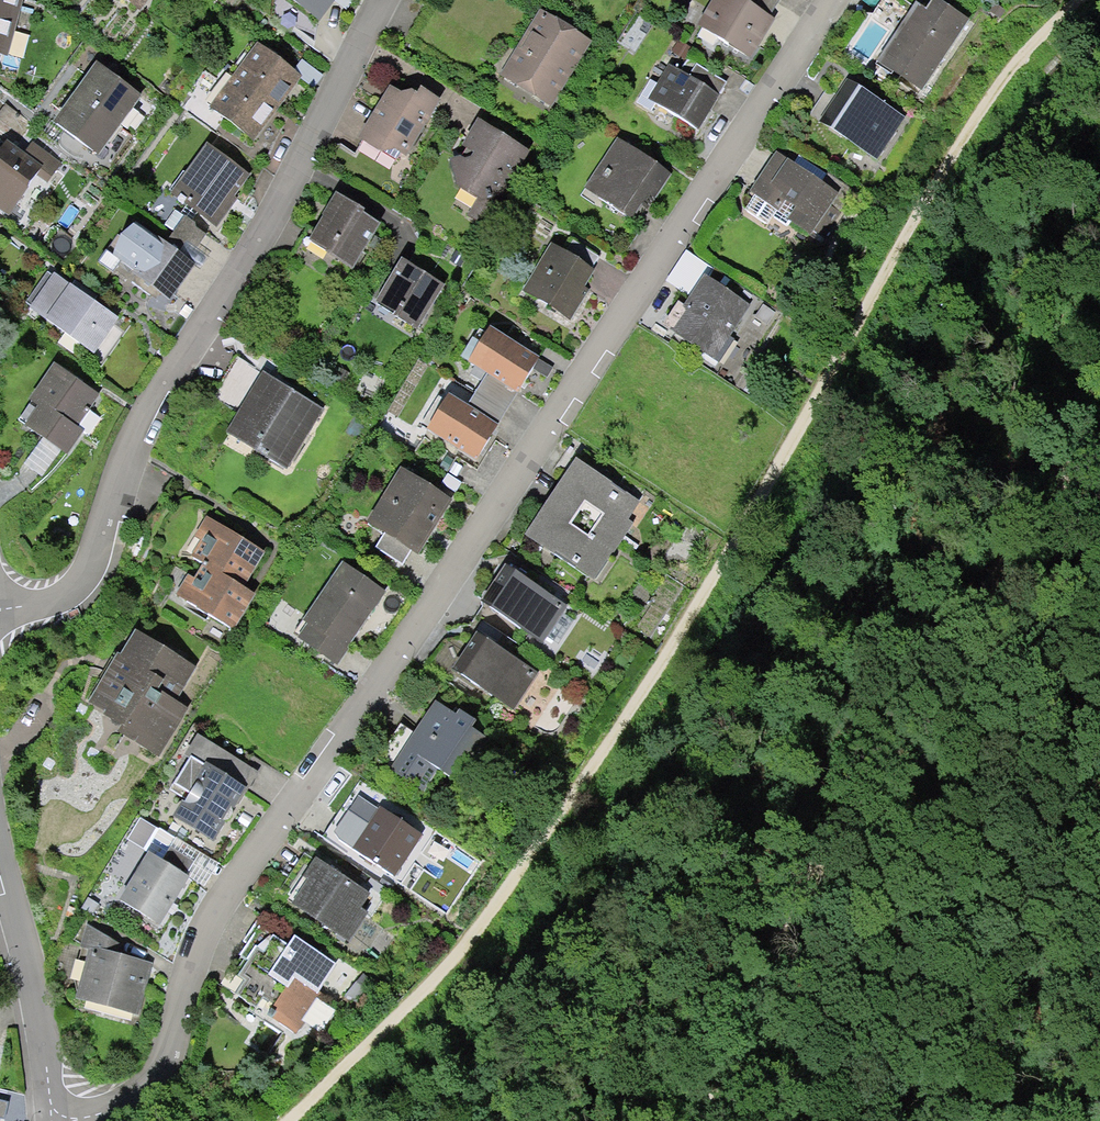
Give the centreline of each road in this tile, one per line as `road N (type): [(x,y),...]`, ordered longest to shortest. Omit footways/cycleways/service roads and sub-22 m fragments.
road 1 (track): [(293,1120),(459,955),(598,759),(756,507),(972,128),(1074,0)]
road 2 (residential): [(831,0),(214,902),(134,1085),(77,1120)]
road 3 (track): [(1099,434),(938,598),(707,1120)]
road 4 (residential): [(0,613),(51,600),(91,551),(120,450),(382,0)]
road 5 (residential): [(0,904),(39,1120)]

